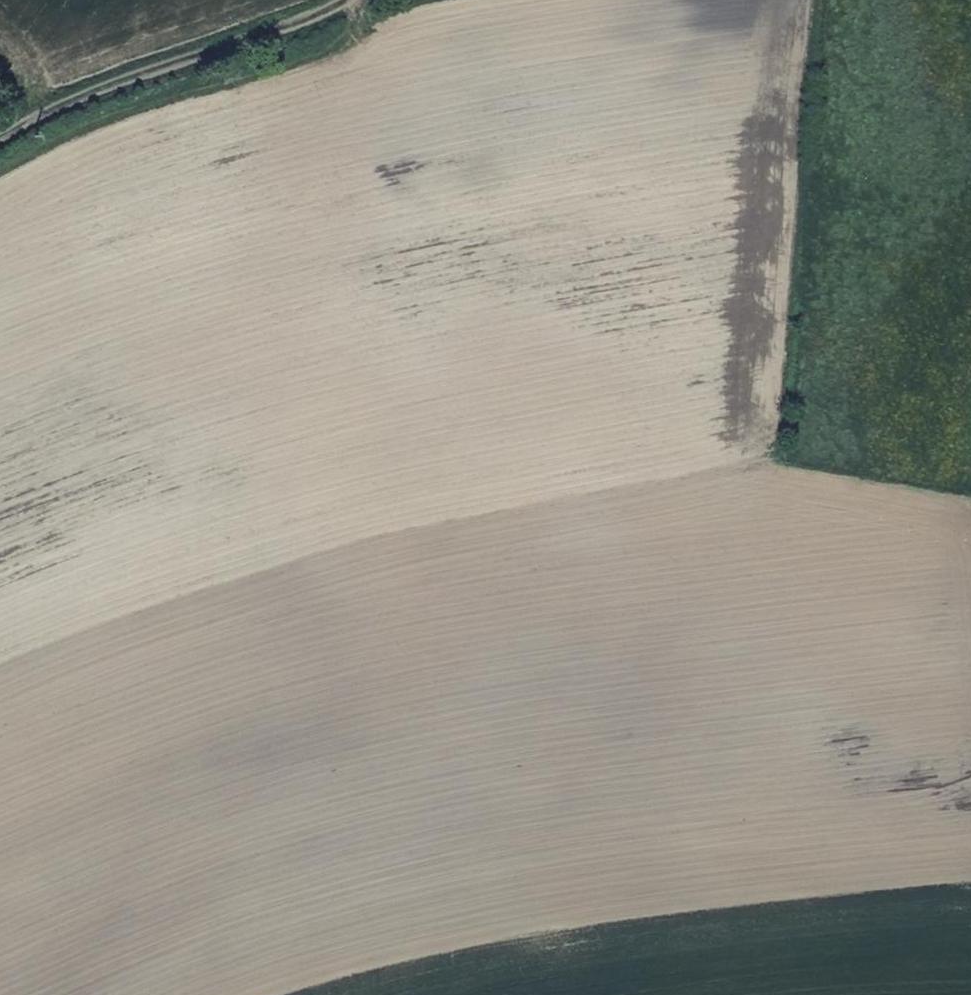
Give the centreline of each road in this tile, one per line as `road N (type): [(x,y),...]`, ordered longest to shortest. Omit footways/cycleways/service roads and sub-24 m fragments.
road 1 (track): [(357,0),(128,79),(0,138)]

